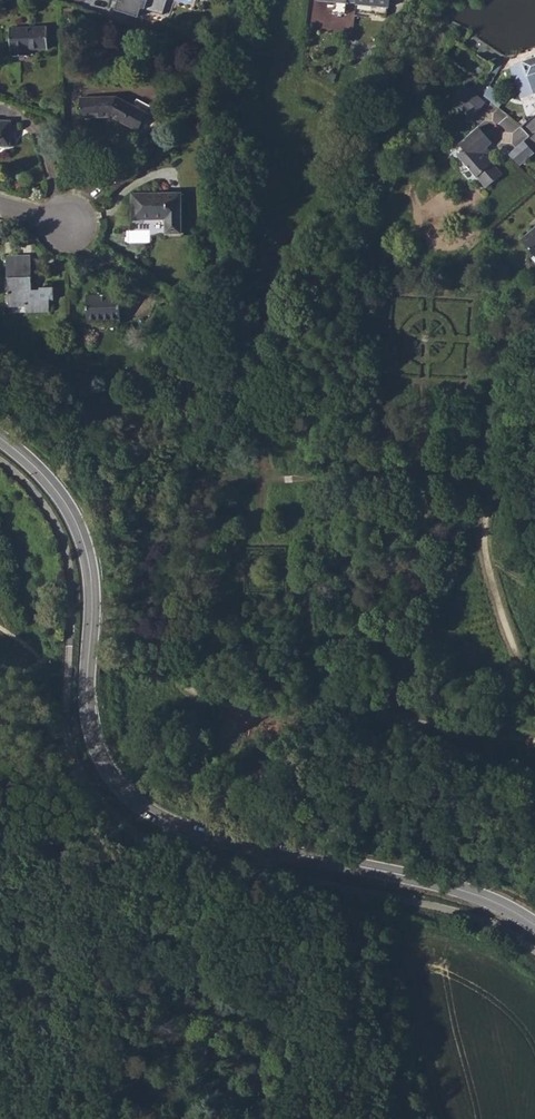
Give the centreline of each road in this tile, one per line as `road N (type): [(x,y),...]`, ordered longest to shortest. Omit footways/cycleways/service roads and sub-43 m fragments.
road 1 (secondary): [(534,926),(432,882),(199,836),(127,795),(106,766),(89,714),(93,615),(80,533),(41,472),(0,437)]
road 2 (track): [(526,673),(483,541),(485,507),(534,370)]

